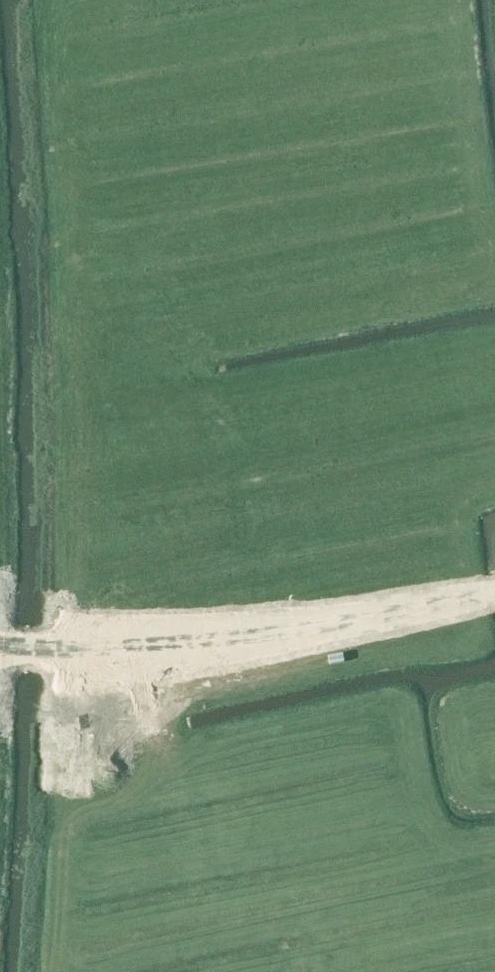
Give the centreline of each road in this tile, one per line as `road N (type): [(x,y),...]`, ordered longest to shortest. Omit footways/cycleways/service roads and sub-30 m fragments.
road 1 (unclassified): [(0,679),(152,674),(345,624)]
road 2 (unclassified): [(345,624),(0,630)]
road 3 (unclassified): [(345,624),(494,597)]

